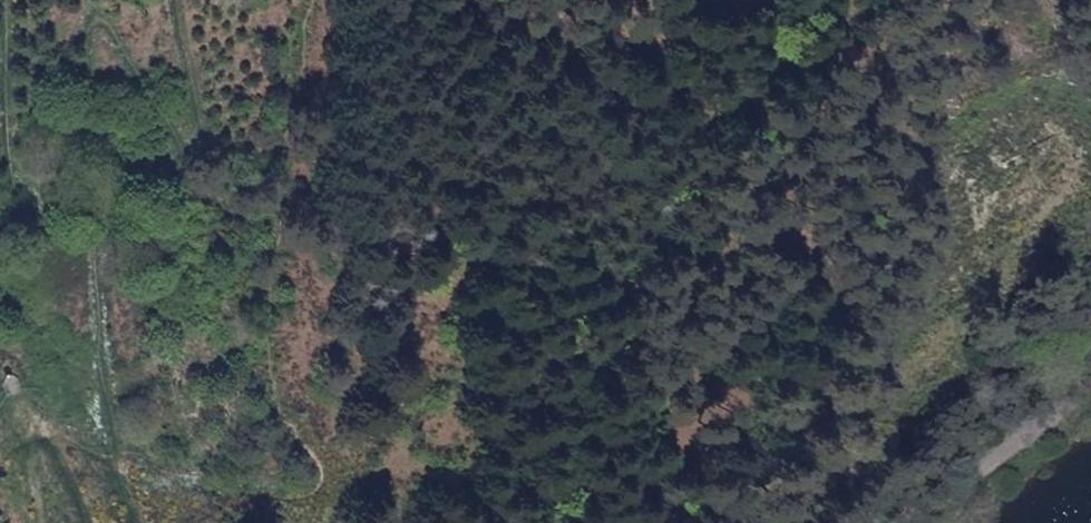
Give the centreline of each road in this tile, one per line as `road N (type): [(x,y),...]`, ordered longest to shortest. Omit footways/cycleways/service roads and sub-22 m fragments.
road 1 (track): [(310,0),(288,370),(327,471),(254,494),(164,462),(20,430)]
road 2 (unclassified): [(1090,410),(917,522)]

